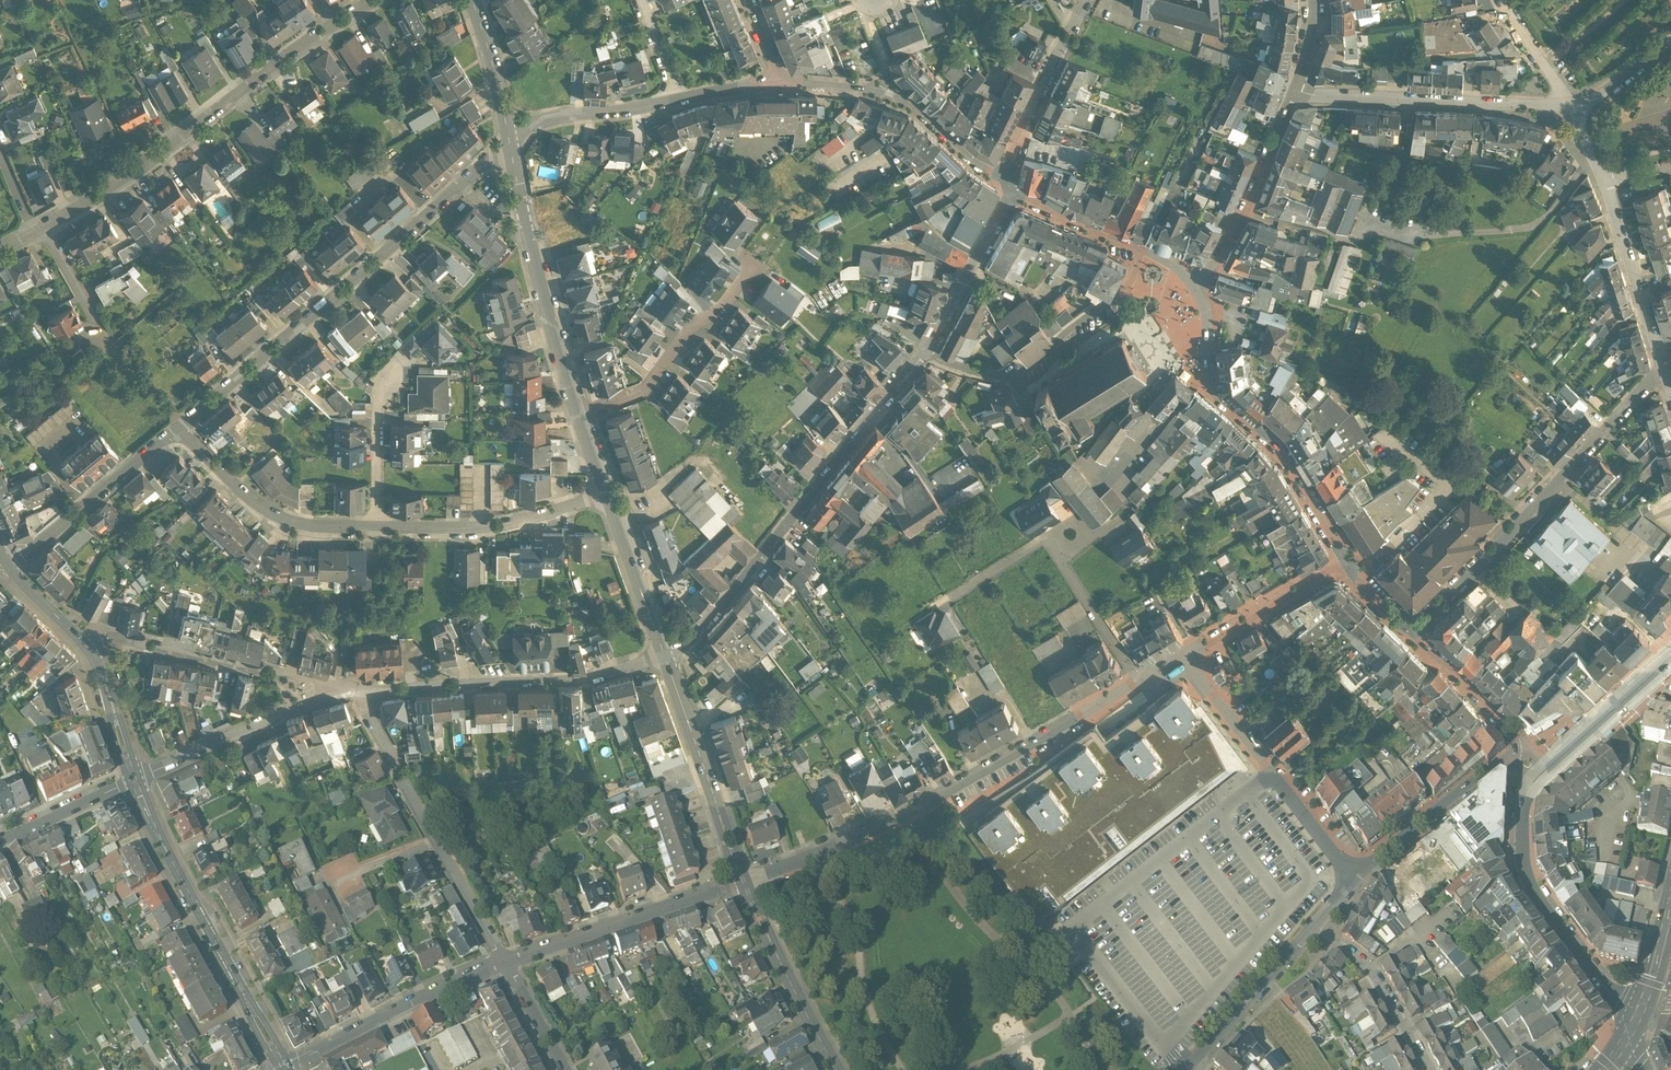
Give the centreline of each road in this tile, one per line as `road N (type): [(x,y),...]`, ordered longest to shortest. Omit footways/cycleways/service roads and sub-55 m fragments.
road 1 (residential): [(508,138),(177,428)]
road 2 (residential): [(370,0),(116,187),(43,229)]
road 3 (residential): [(926,357),(716,615),(666,659)]
road 4 (residential): [(1080,717),(881,826),(742,877)]
road 5 (residential): [(1411,631),(1642,388),(1664,379)]
road 6 (residential): [(1195,285),(1211,320),(1209,388),(1276,449),(1348,564)]
road 7 (tertiary): [(287,1069),(135,782)]
road 8 (residential): [(666,659),(579,680),(361,692)]
road 9 (residential): [(1537,776),(1523,821),(1528,881),(1630,1032)]
road 10 (residential): [(1139,682),(1047,538),(951,600)]
road 11 (residential): [(508,138),(577,414)]
road 12 (residential): [(1154,257),(1107,313),(1032,368),(961,376),(926,357)]
road 13 (residential): [(1570,109),(1295,90)]
road 14 (residential): [(329,696),(321,686),(112,638),(86,645)]
road 15 (residential): [(780,83),(909,106),(999,182)]
road 16 (residential): [(508,957),(388,1009),(287,1069)]
road 17 (residential): [(742,877),(508,957)]
road 18 (residential): [(378,527),(301,526),(268,513),(177,428)]
road 19 (residential): [(577,414),(641,394),(689,330),(728,303),(753,270)]
road 20 (residential): [(606,494),(482,528),(378,527)]
road 21 (residential): [(666,659),(742,877)]
road 22 (residential): [(177,428),(7,568)]
road 23 (residential): [(1195,285),(1247,204),(1295,90)]
road 24 (residential): [(742,877),(840,1069)]
road 25 (residential): [(329,696),(135,782)]
road 26 (residential): [(1512,748),(1349,879)]
road 27 (residential): [(1664,379),(1603,186)]
road 28 (residential): [(1085,0),(999,182)]
road 29 (residential): [(1182,658),(1348,564)]
road 30 (residential): [(1309,931),(1345,946),(1377,973),(1426,1069)]
road 31 (residential): [(1011,192),(926,357)]
road 32 (residential): [(1309,931),(1186,1069)]
road 33 (residential): [(1537,776),(1670,658)]
road 34 (residential): [(508,138),(537,124),(679,100)]
road 35 (residential): [(606,494),(666,659)]
road 36 (residential): [(361,692),(436,837)]
road 37 (residential): [(1011,192),(1154,257)]
road 38 (residential): [(1411,631),(1512,748)]
road 39 (residential): [(378,527),(378,401),(391,378)]
road 40 (residential): [(135,782),(0,845)]
road 41 (tertiary): [(135,782),(86,645)]
road 42 (residential): [(474,0),(508,138)]
road 43 (residential): [(1266,765),(1349,879)]
road 44 (residential): [(436,837),(508,957)]
road 45 (residential): [(1182,658),(1266,765)]
road 46 (secondary): [(1630,1032),(1670,903)]
road 47 (residential): [(1570,109),(1500,0)]
road 48 (residential): [(43,229),(104,340)]
road 49 (residential): [(508,957),(567,1069)]
road 50 (residential): [(1670,44),(1597,101),(1570,109)]

